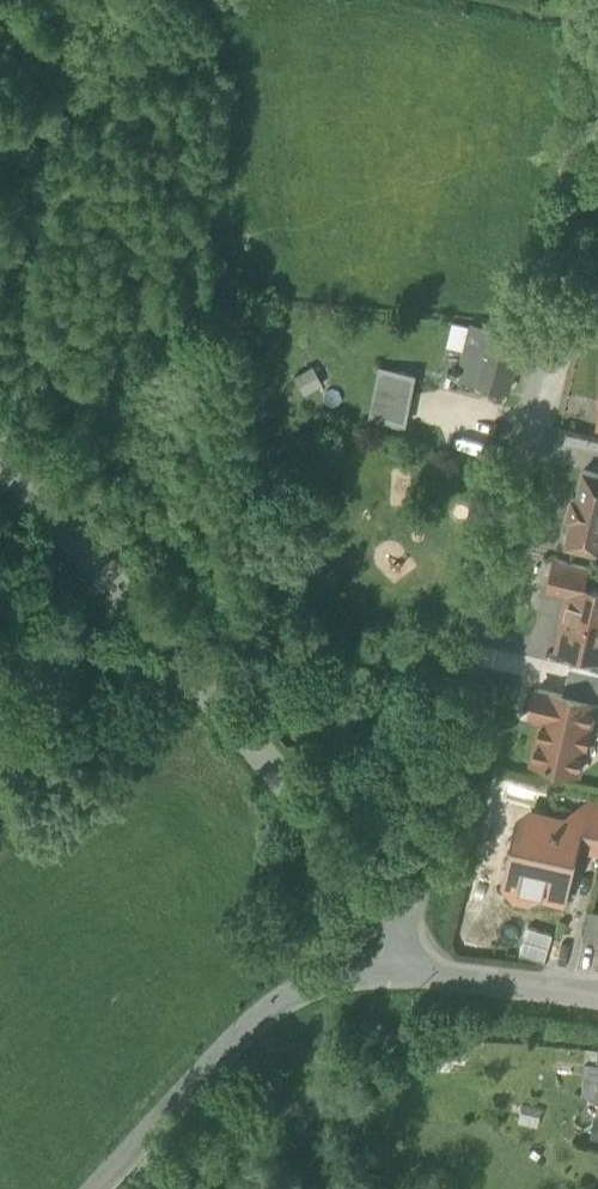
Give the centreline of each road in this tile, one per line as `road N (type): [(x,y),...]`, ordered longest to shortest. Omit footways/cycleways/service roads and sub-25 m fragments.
road 1 (residential): [(597,105),(398,974)]
road 2 (residential): [(0,459),(336,839),(384,910),(398,974)]
road 3 (residential): [(398,974),(276,995),(94,1188)]
road 4 (residential): [(398,974),(526,983),(597,1000)]

